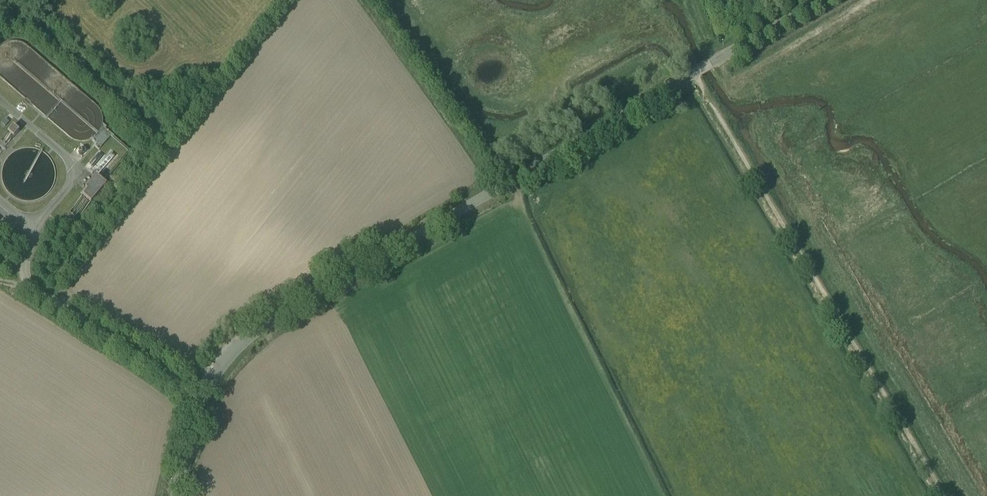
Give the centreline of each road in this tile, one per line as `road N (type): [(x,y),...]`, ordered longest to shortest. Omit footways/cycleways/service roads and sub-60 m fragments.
road 1 (unclassified): [(820,0),(264,326),(205,386),(174,495)]
road 2 (track): [(945,495),(691,75)]

